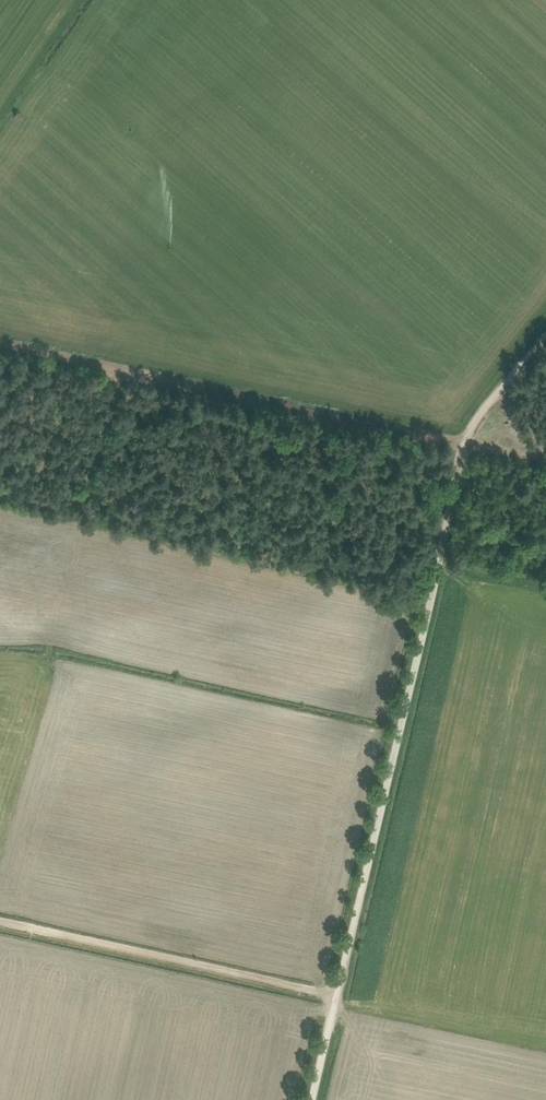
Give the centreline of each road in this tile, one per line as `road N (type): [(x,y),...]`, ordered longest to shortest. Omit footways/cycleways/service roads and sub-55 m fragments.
road 1 (unclassified): [(312,1099),(463,450),(483,410),(545,335)]
road 2 (track): [(465,444),(0,344)]
road 3 (track): [(337,995),(0,921)]

